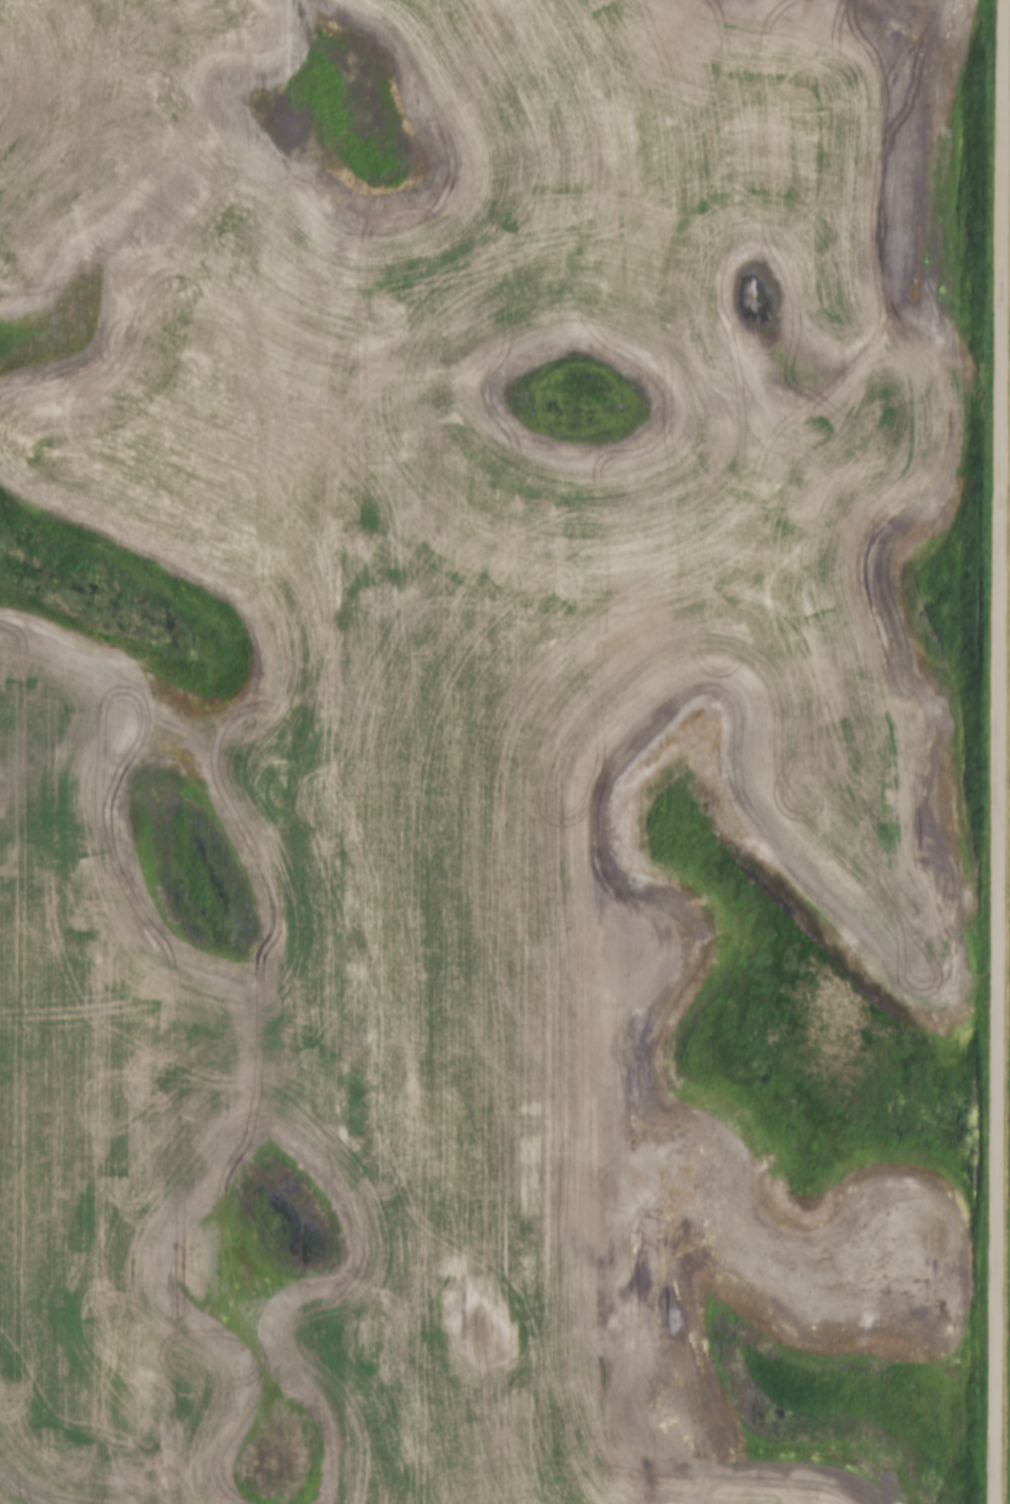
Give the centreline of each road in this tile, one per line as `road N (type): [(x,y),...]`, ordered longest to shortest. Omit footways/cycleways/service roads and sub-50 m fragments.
road 1 (residential): [(1001,1503),(1009,68)]

